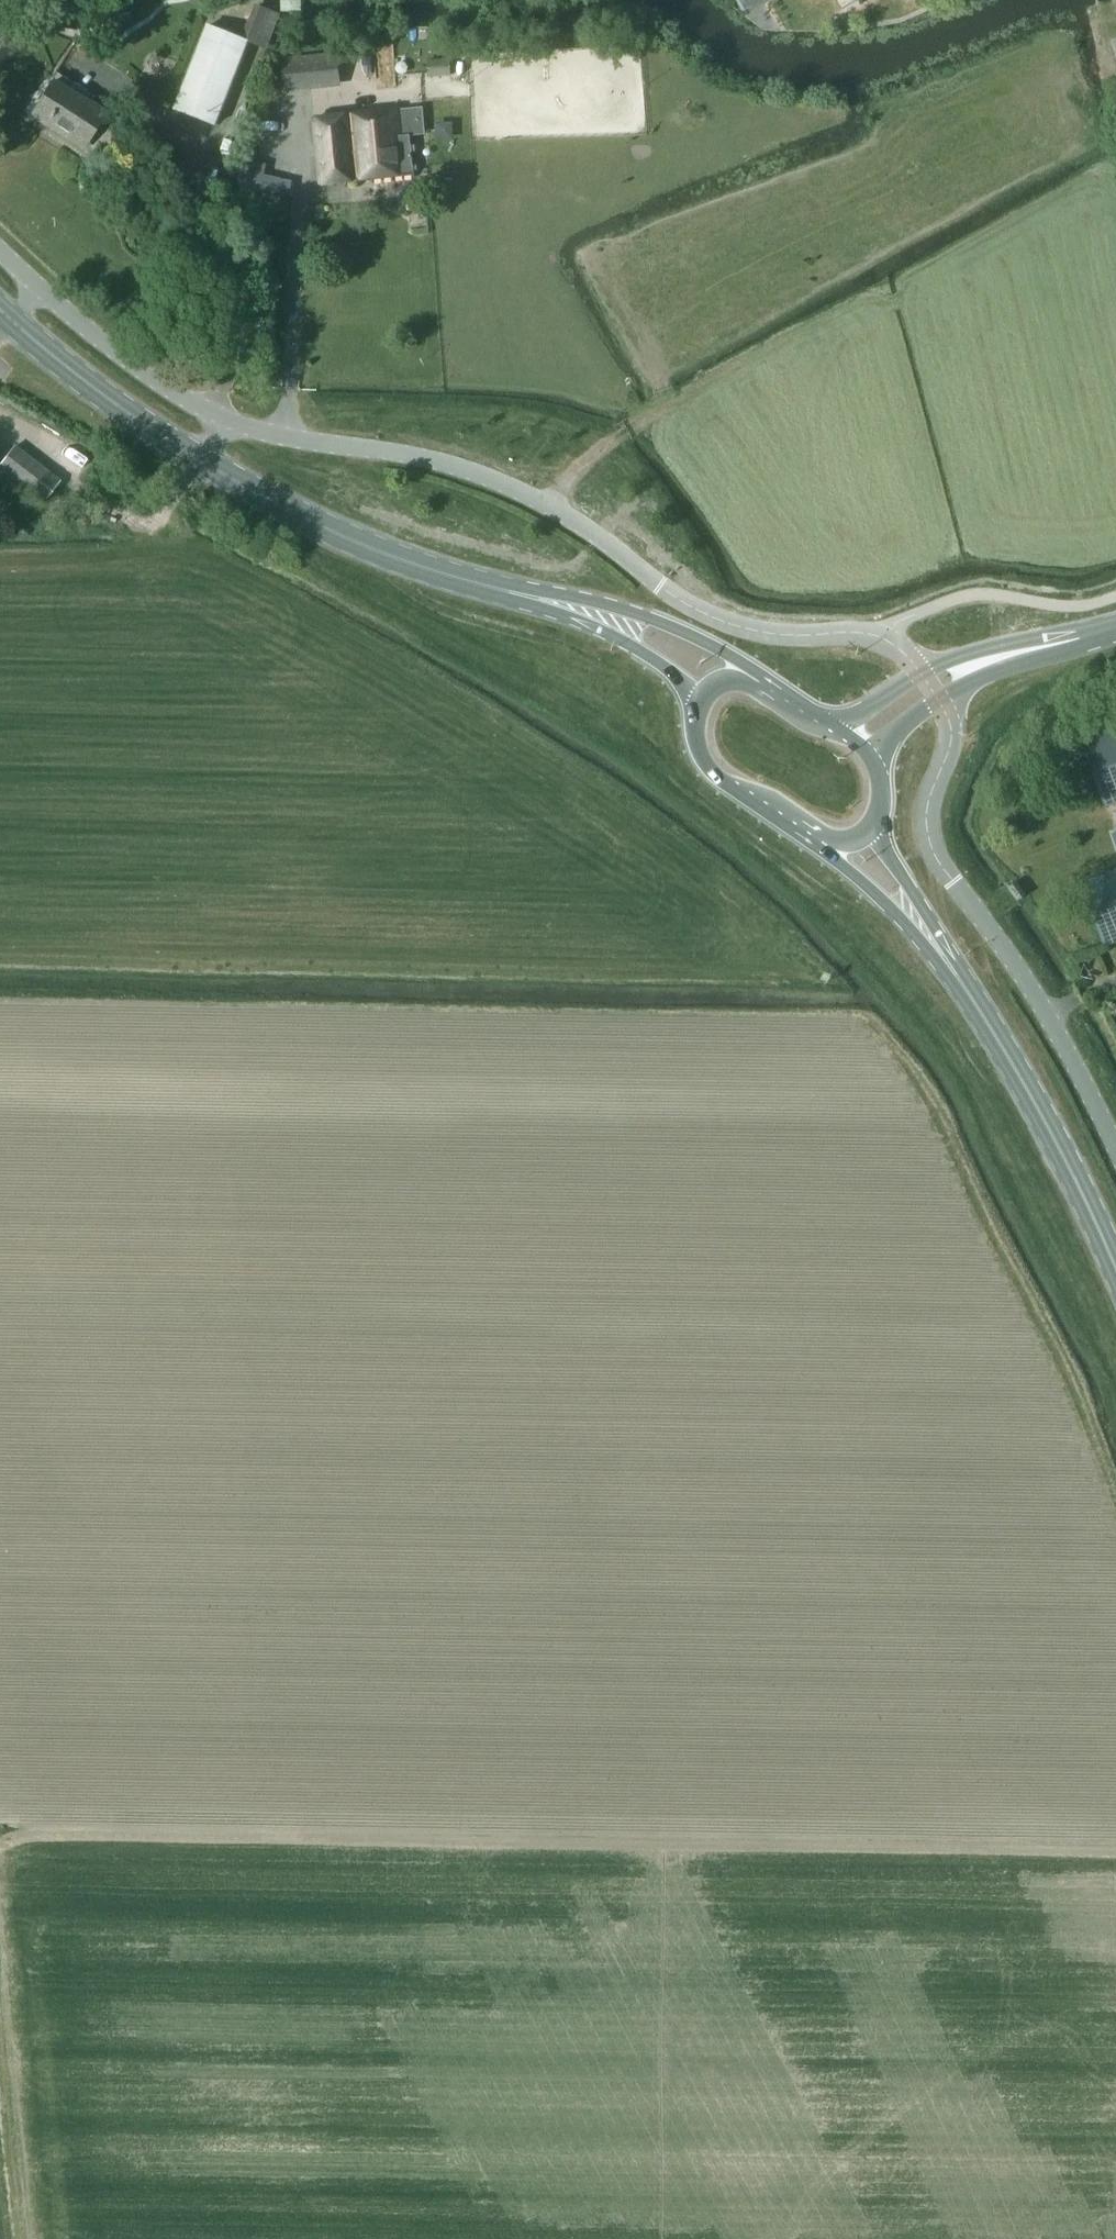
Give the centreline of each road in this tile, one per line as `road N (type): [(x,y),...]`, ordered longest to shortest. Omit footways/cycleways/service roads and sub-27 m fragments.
road 1 (unclassified): [(920,672),(876,636),(778,634),(705,613),(577,521),(468,469),(227,418),(133,363),(0,249)]
road 2 (unclassified): [(1115,1150),(1035,995),(933,849),(928,805),(951,730),(939,700)]
road 3 (primary): [(430,570),(293,513),(221,473),(102,395),(0,310)]
road 4 (primary): [(789,693),(713,646),(626,610),(430,570)]
road 5 (primary): [(430,570),(601,630),(641,651),(702,702)]
road 6 (primary): [(1115,1270),(1056,1142),(981,1013)]
road 7 (primary): [(798,833),(900,917),(981,1013)]
road 8 (track): [(47,459),(129,517),(153,523),(227,418)]
road 9 (primary): [(981,1013),(874,823)]
road 10 (tertiary): [(1115,626),(970,652),(920,672)]
road 11 (tertiary): [(939,700),(987,673),(1115,627)]
road 12 (primary): [(702,702),(696,738),(705,762),(798,833)]
road 13 (track): [(644,421),(593,454),(552,507)]

